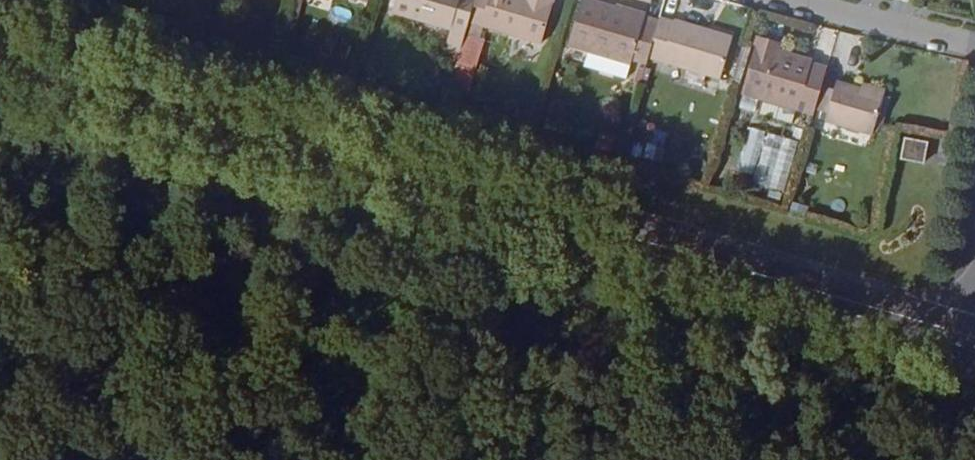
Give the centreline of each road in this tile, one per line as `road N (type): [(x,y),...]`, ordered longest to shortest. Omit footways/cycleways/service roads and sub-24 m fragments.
road 1 (secondary): [(0,56),(974,336)]
road 2 (residential): [(974,46),(789,0)]

